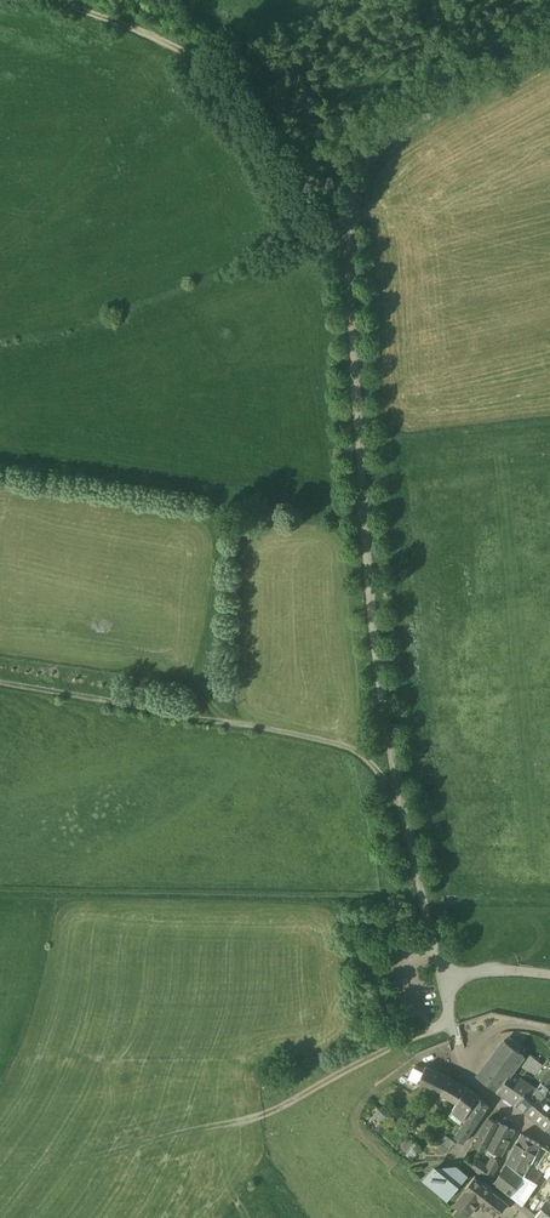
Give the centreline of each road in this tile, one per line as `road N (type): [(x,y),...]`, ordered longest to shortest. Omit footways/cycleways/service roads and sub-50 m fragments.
road 1 (track): [(549,48),(399,134),(366,166),(353,197),(346,250),(372,617),(434,948)]
road 2 (track): [(346,250),(315,226),(202,58),(72,0)]
road 3 (track): [(451,1024),(233,1124)]
road 4 (residential): [(549,1142),(468,1075),(461,1054)]

